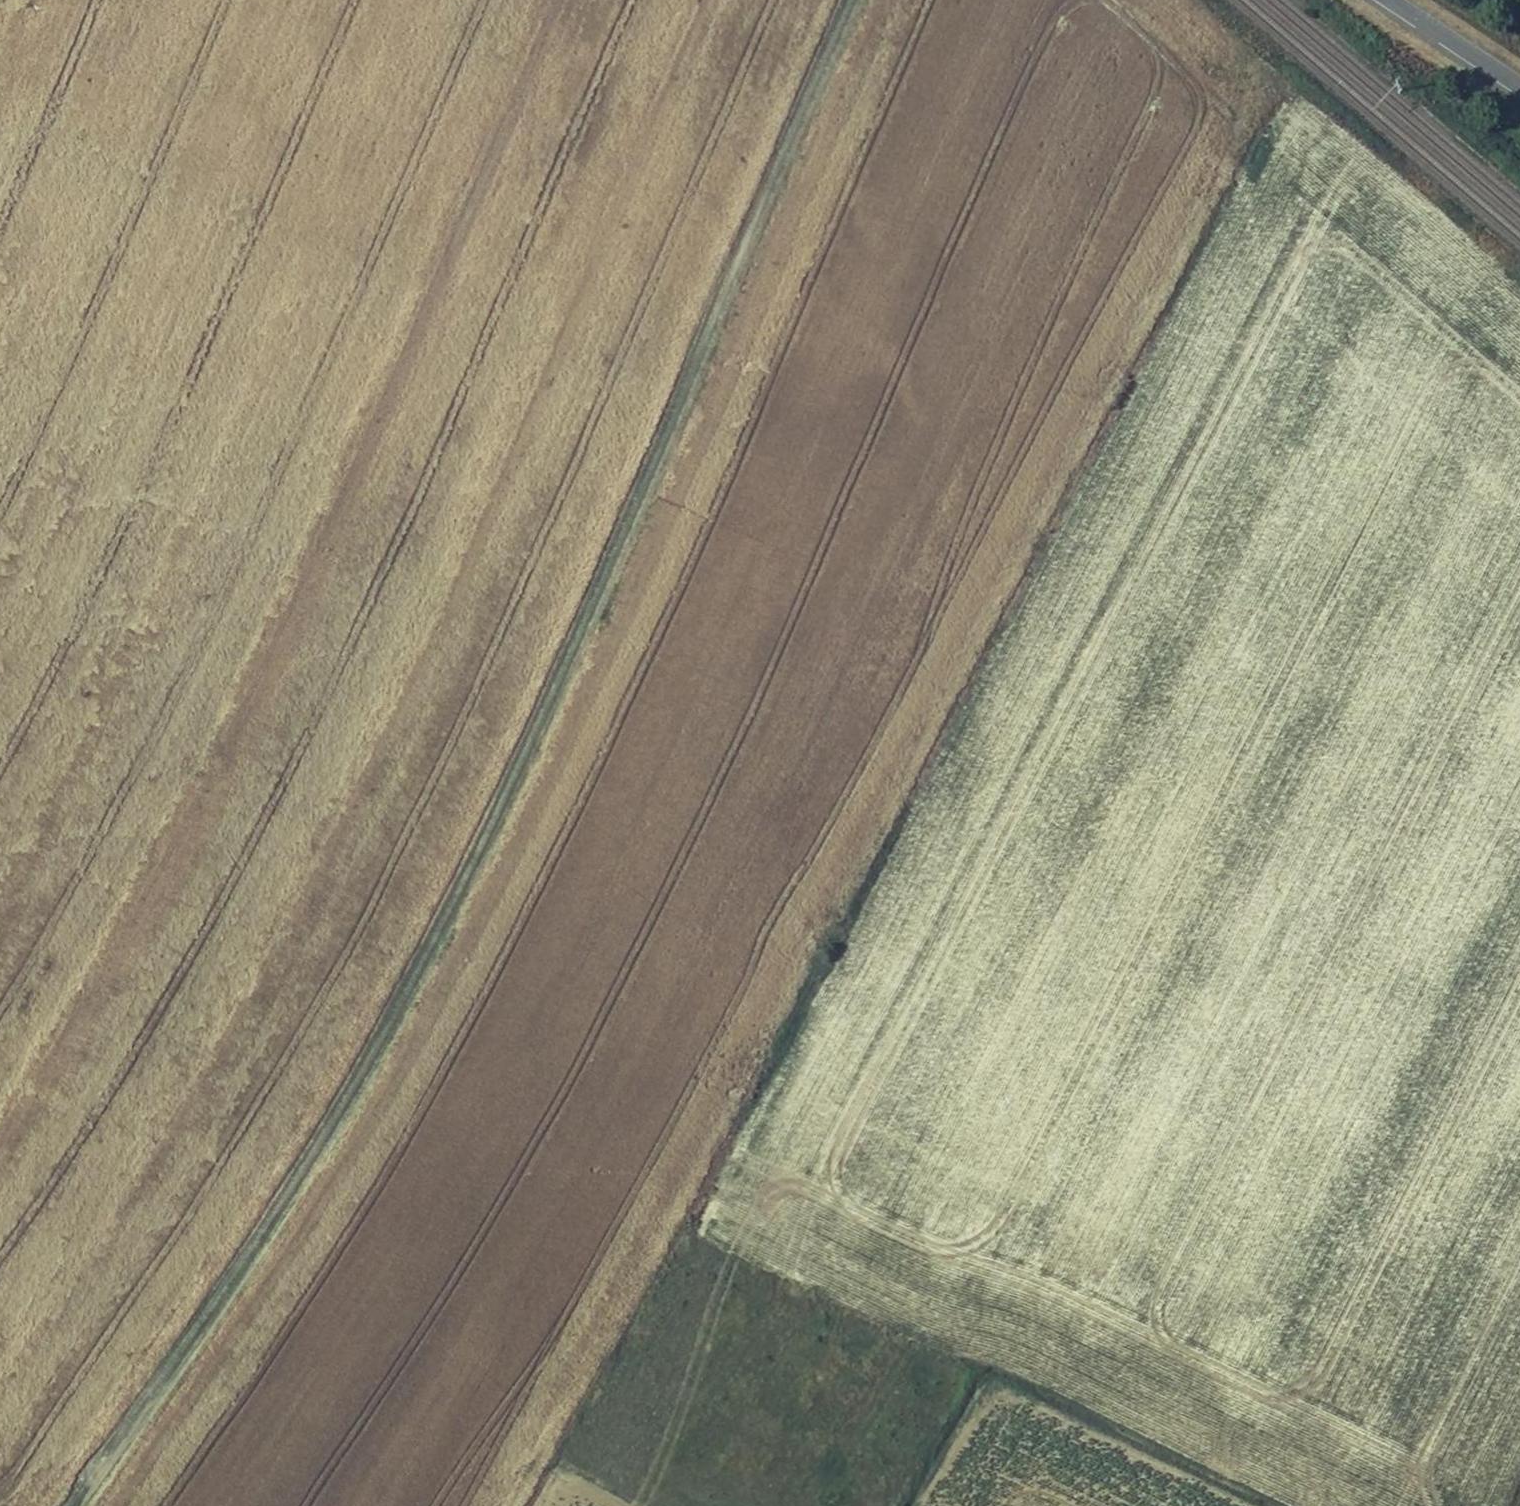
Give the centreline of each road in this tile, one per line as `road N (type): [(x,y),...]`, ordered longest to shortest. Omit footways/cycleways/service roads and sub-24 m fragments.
road 1 (track): [(858,0),(530,736),(380,1034),(271,1210),(62,1505)]
road 2 (primary): [(1398,0),(1519,81)]

